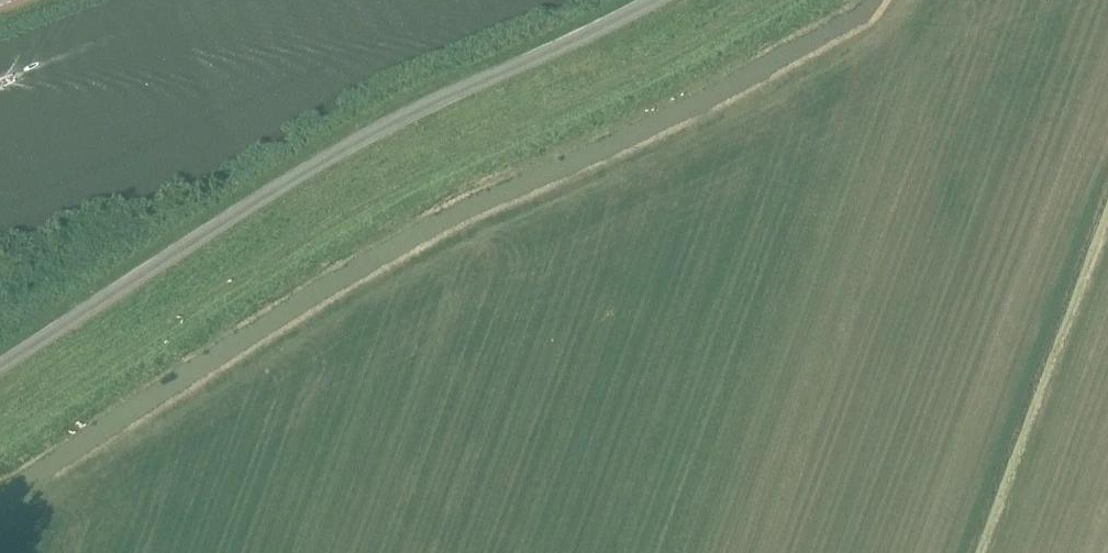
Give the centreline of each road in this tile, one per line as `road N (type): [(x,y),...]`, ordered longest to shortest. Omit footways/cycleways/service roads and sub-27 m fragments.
road 1 (unclassified): [(0,365),(353,143),(655,0)]

